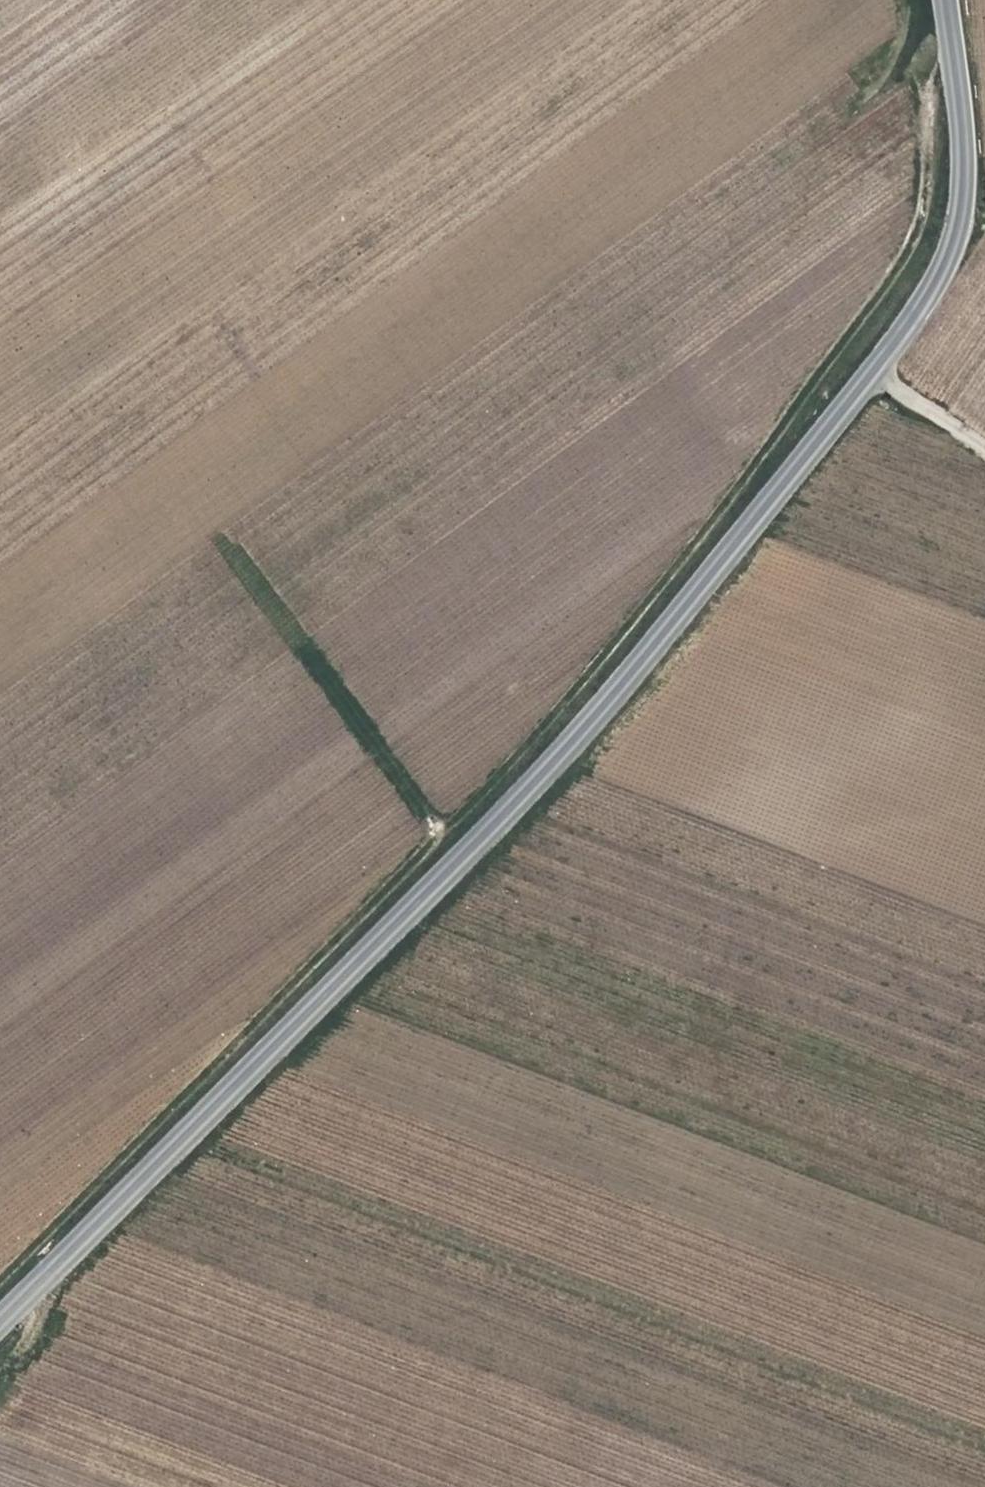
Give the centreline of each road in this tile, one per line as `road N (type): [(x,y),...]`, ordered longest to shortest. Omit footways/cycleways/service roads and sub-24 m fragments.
road 1 (tertiary): [(0,1324),(562,756),(918,311),(955,238),(964,183),(944,0)]
road 2 (track): [(871,371),(984,447)]

